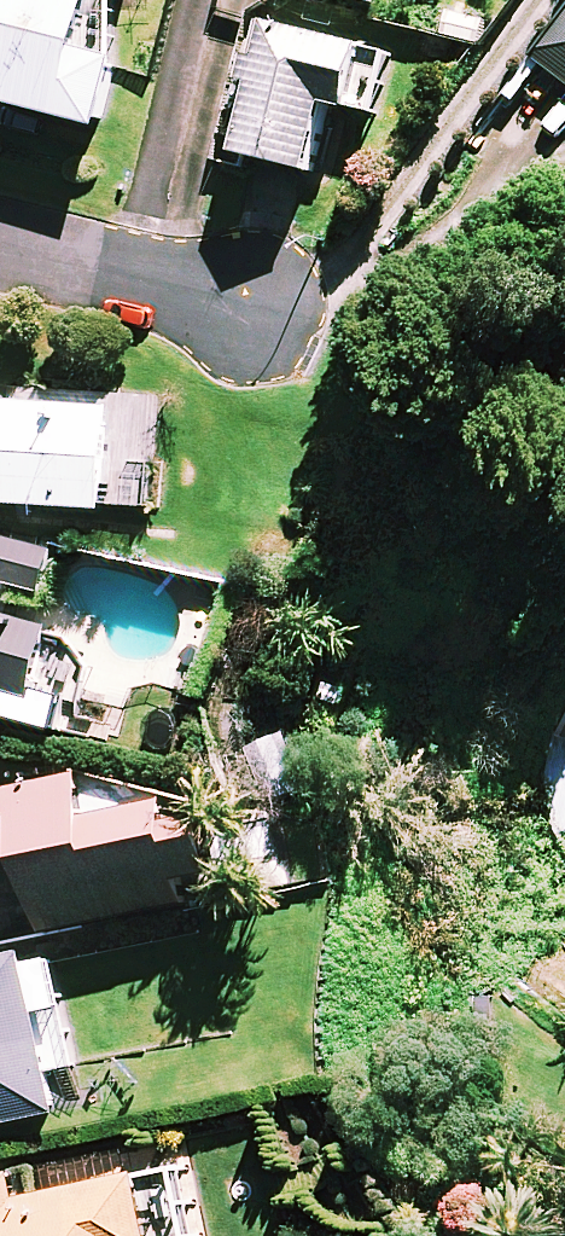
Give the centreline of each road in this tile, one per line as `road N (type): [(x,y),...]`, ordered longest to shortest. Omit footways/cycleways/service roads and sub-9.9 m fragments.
road 1 (residential): [(0,252),(263,319)]

